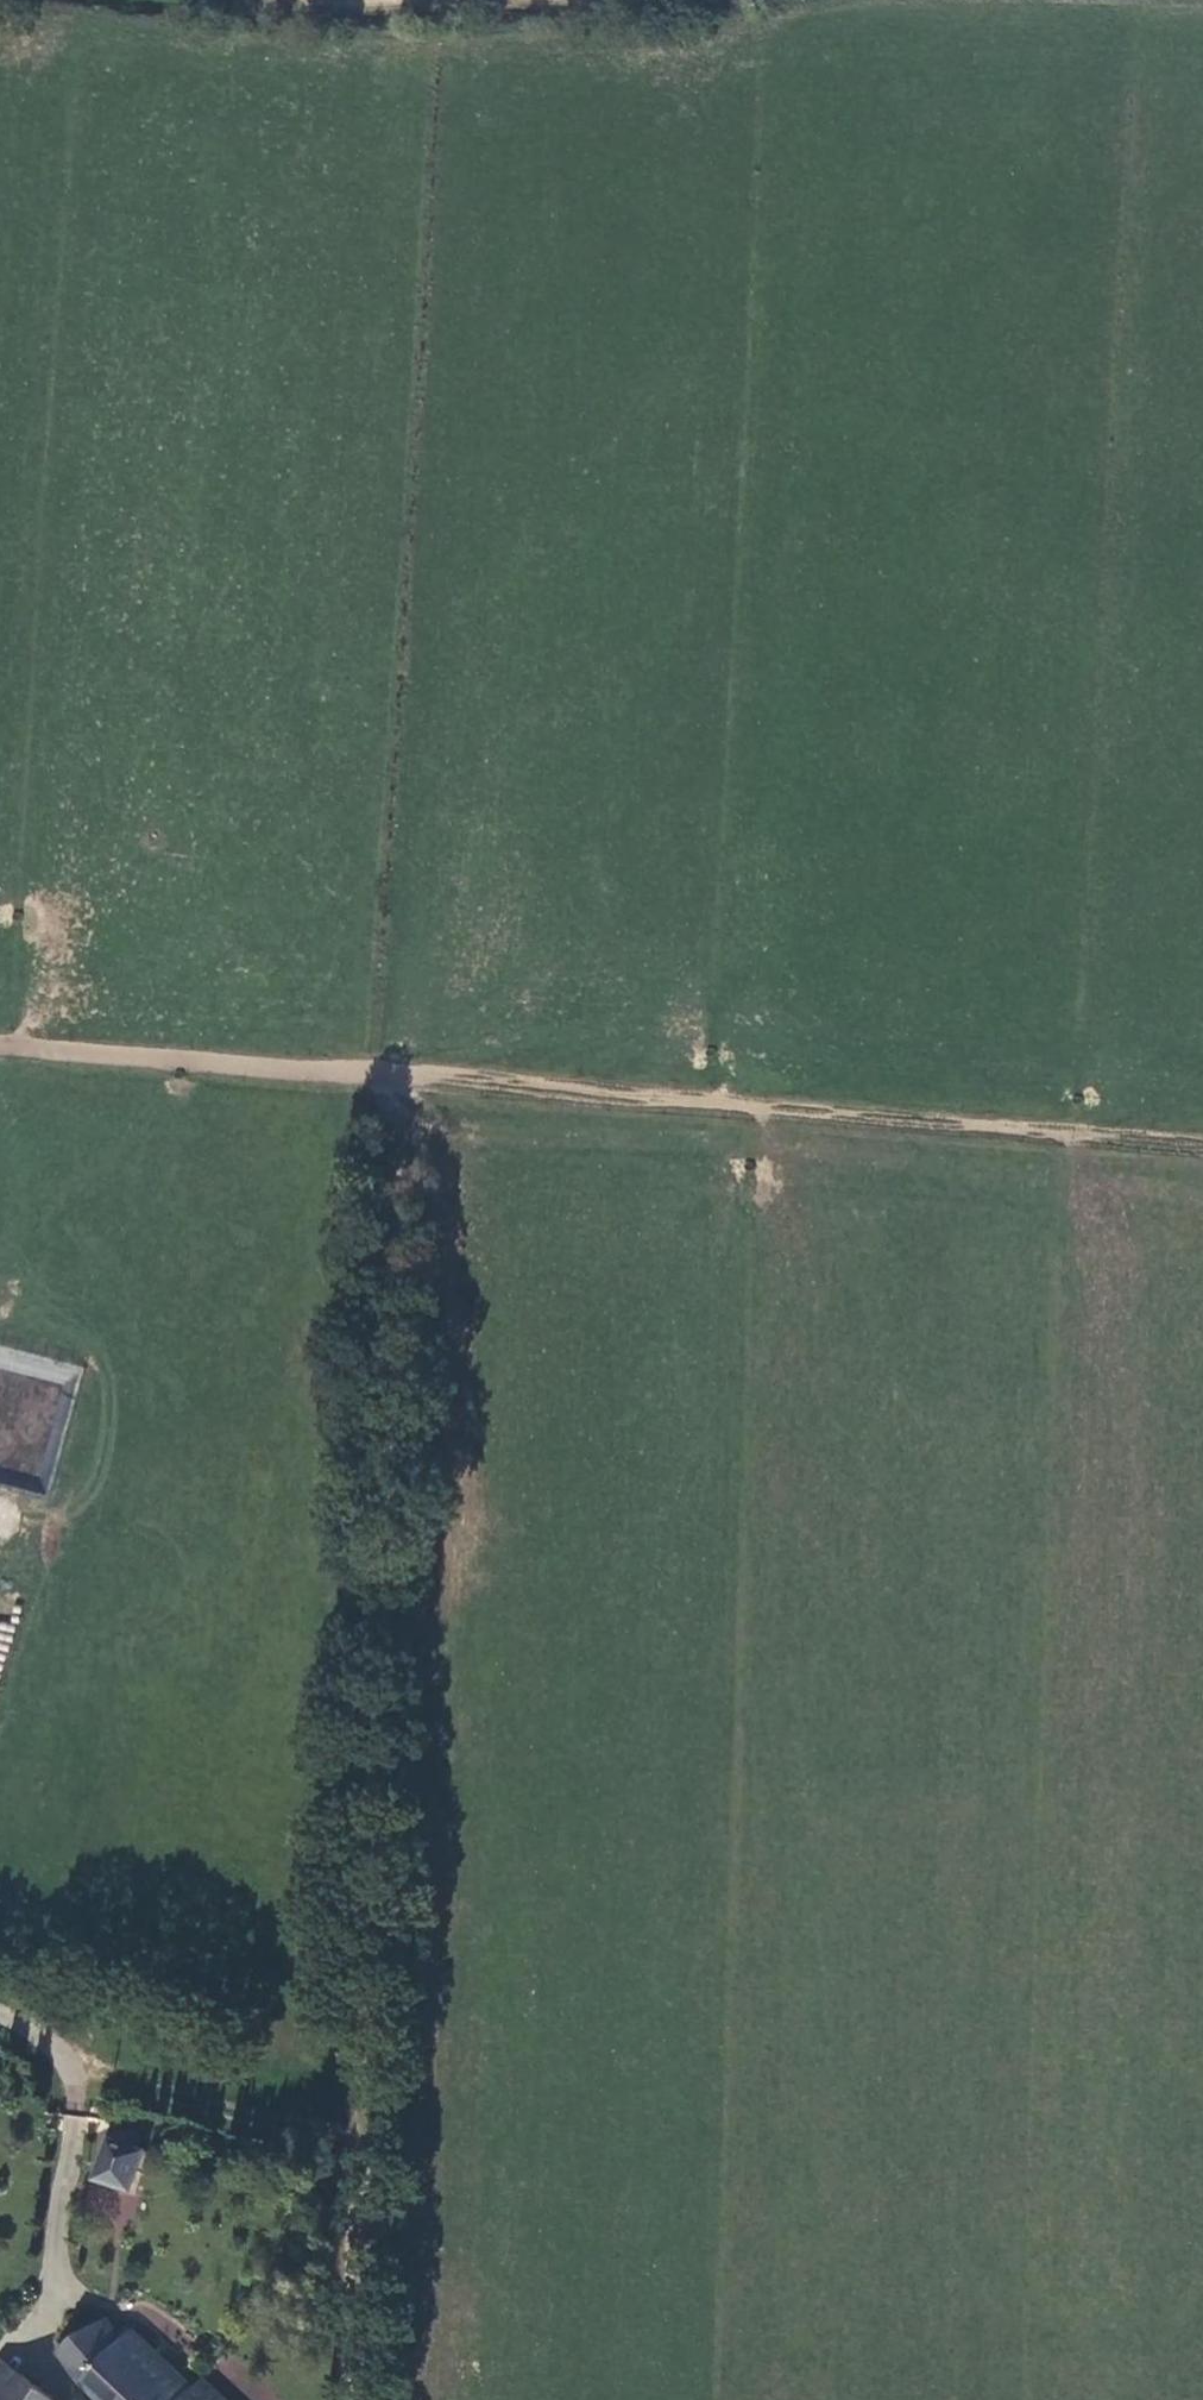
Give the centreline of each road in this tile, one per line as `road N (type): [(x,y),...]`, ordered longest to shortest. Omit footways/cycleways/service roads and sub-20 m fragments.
road 1 (track): [(365,2135),(407,1085)]
road 2 (track): [(93,2093),(365,2135)]
road 3 (track): [(365,2135),(356,2399)]
road 4 (unclassified): [(0,2005),(38,2015),(93,2093)]

